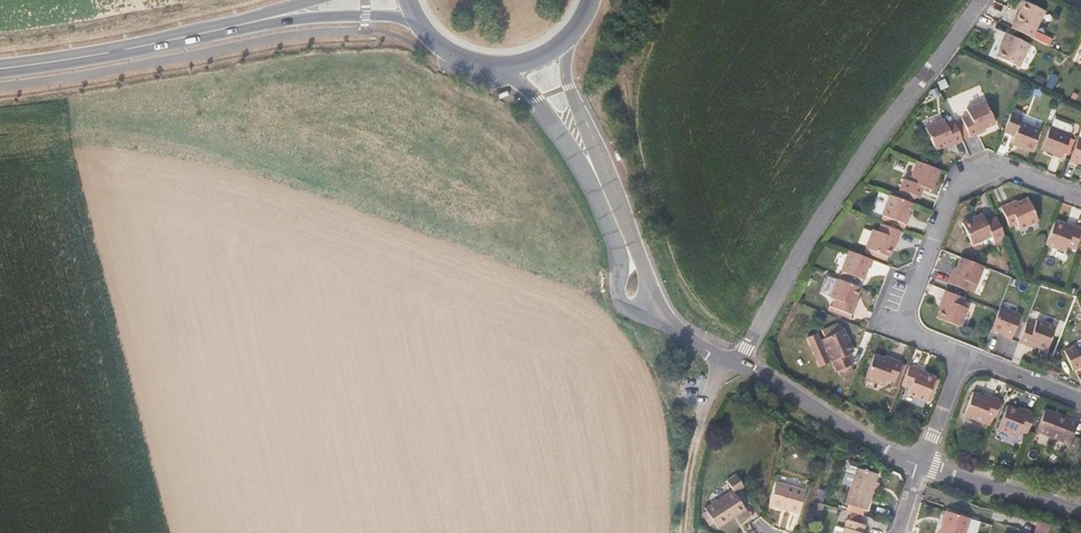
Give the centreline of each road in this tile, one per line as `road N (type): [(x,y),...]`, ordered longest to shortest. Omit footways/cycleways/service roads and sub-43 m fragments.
road 1 (residential): [(739,365),(807,236),(981,0)]
road 2 (residential): [(964,357),(900,332),(954,184),(991,166),(1080,200)]
road 3 (primary): [(229,28),(0,68)]
road 4 (tertiary): [(739,365),(922,466)]
road 5 (primary): [(229,28),(365,18),(418,23)]
road 6 (tertiary): [(922,466),(1080,508)]
road 7 (tertiary): [(495,66),(535,100),(600,184)]
road 8 (tertiary): [(600,184),(569,87),(567,38)]
road 9 (tertiary): [(613,214),(622,299),(666,322)]
road 10 (residential): [(964,357),(1080,401)]
road 11 (tertiary): [(666,322),(613,214)]

